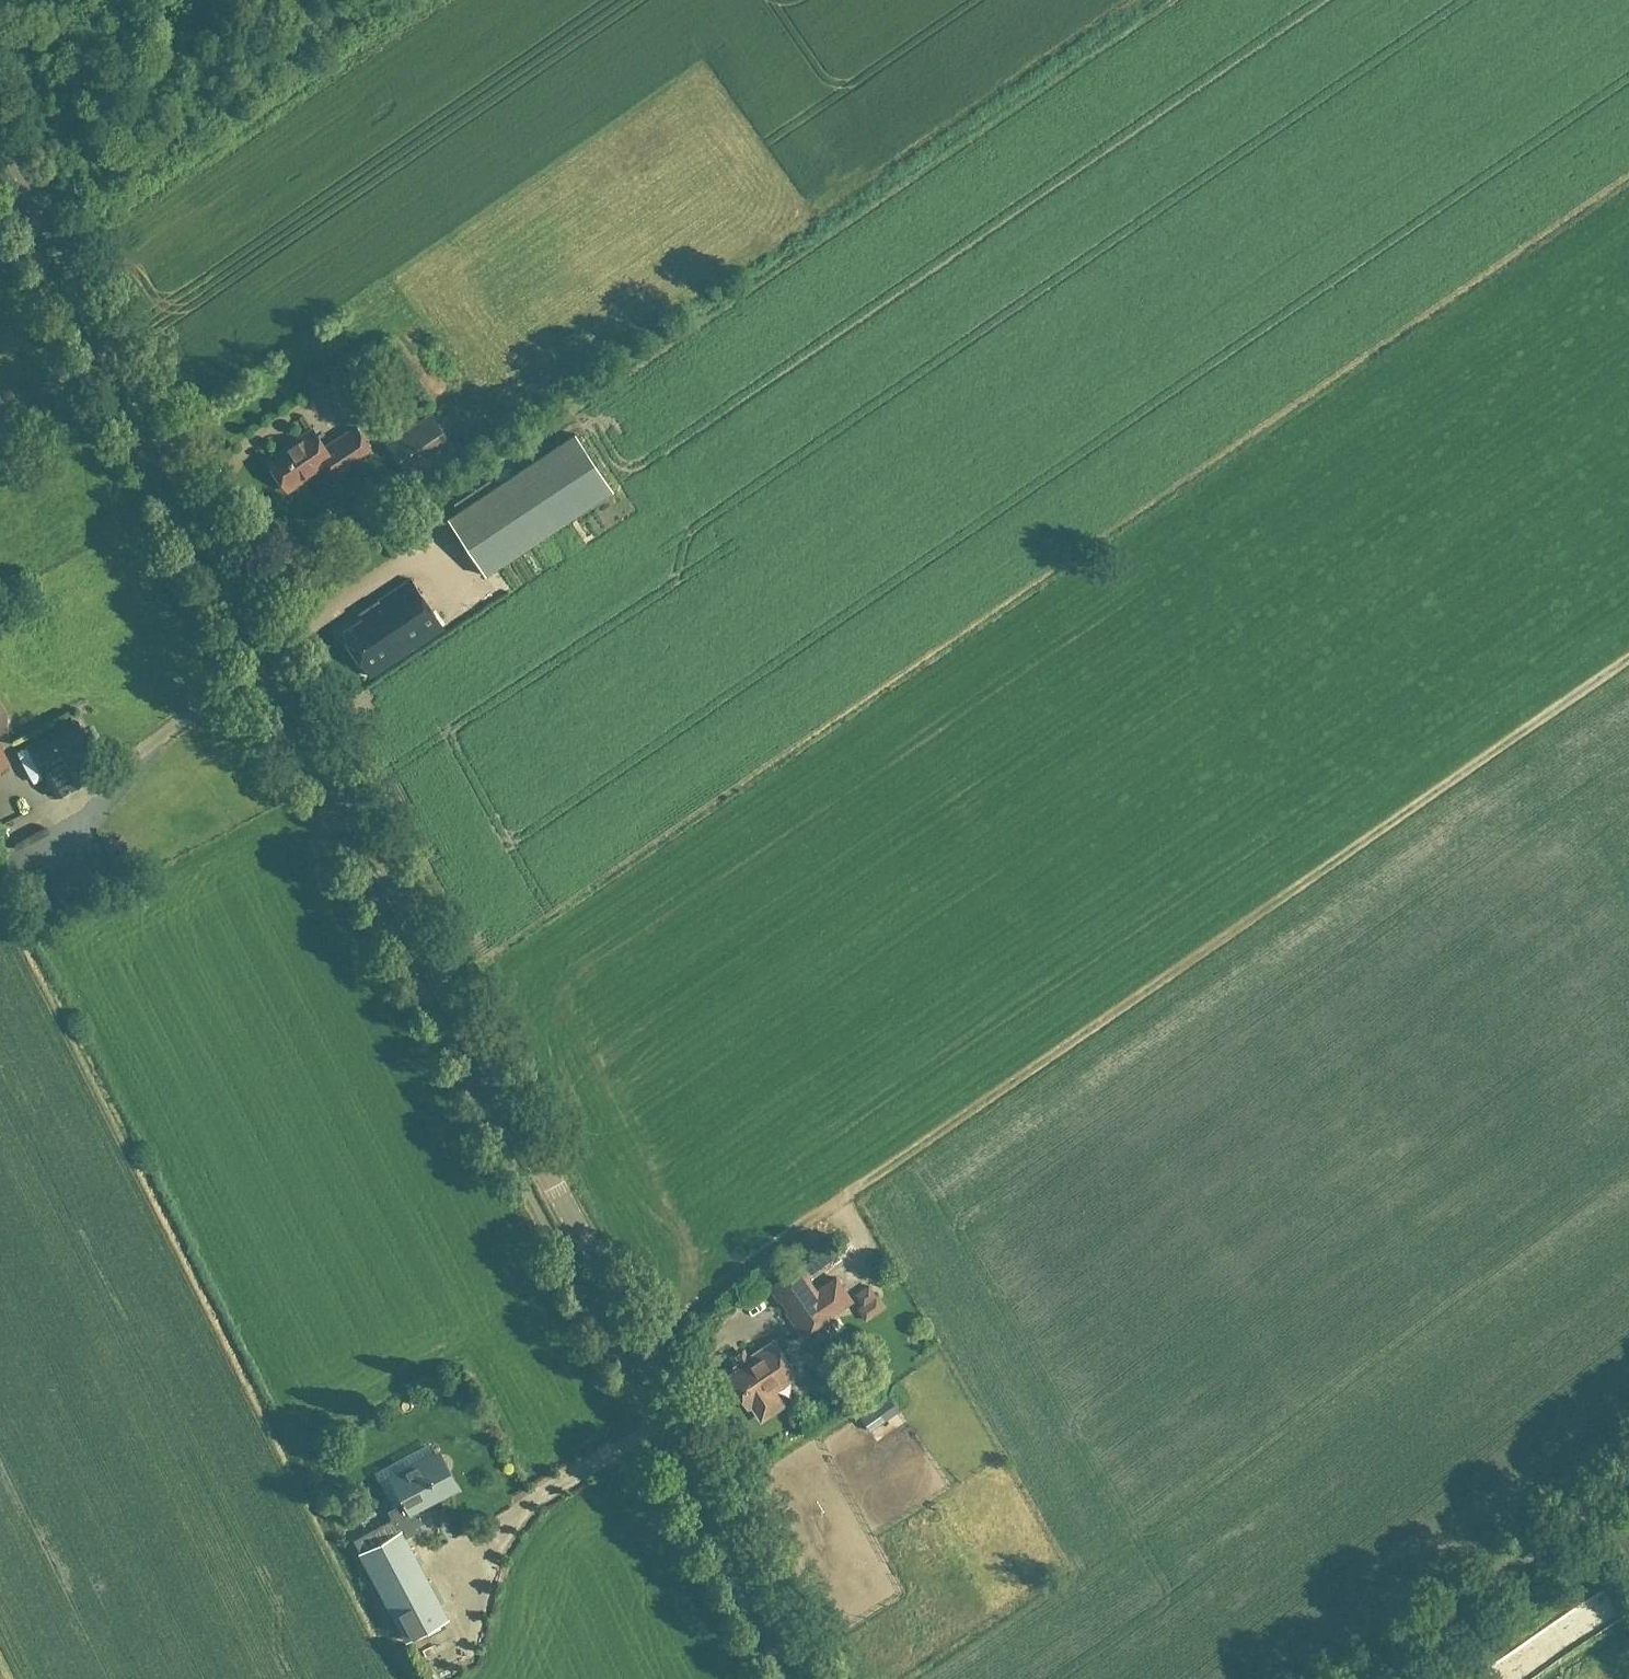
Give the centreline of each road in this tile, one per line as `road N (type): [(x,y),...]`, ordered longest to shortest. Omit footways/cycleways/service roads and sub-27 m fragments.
road 1 (tertiary): [(813,1678),(0,141)]
road 2 (unclassified): [(1371,1678),(1628,1481)]

